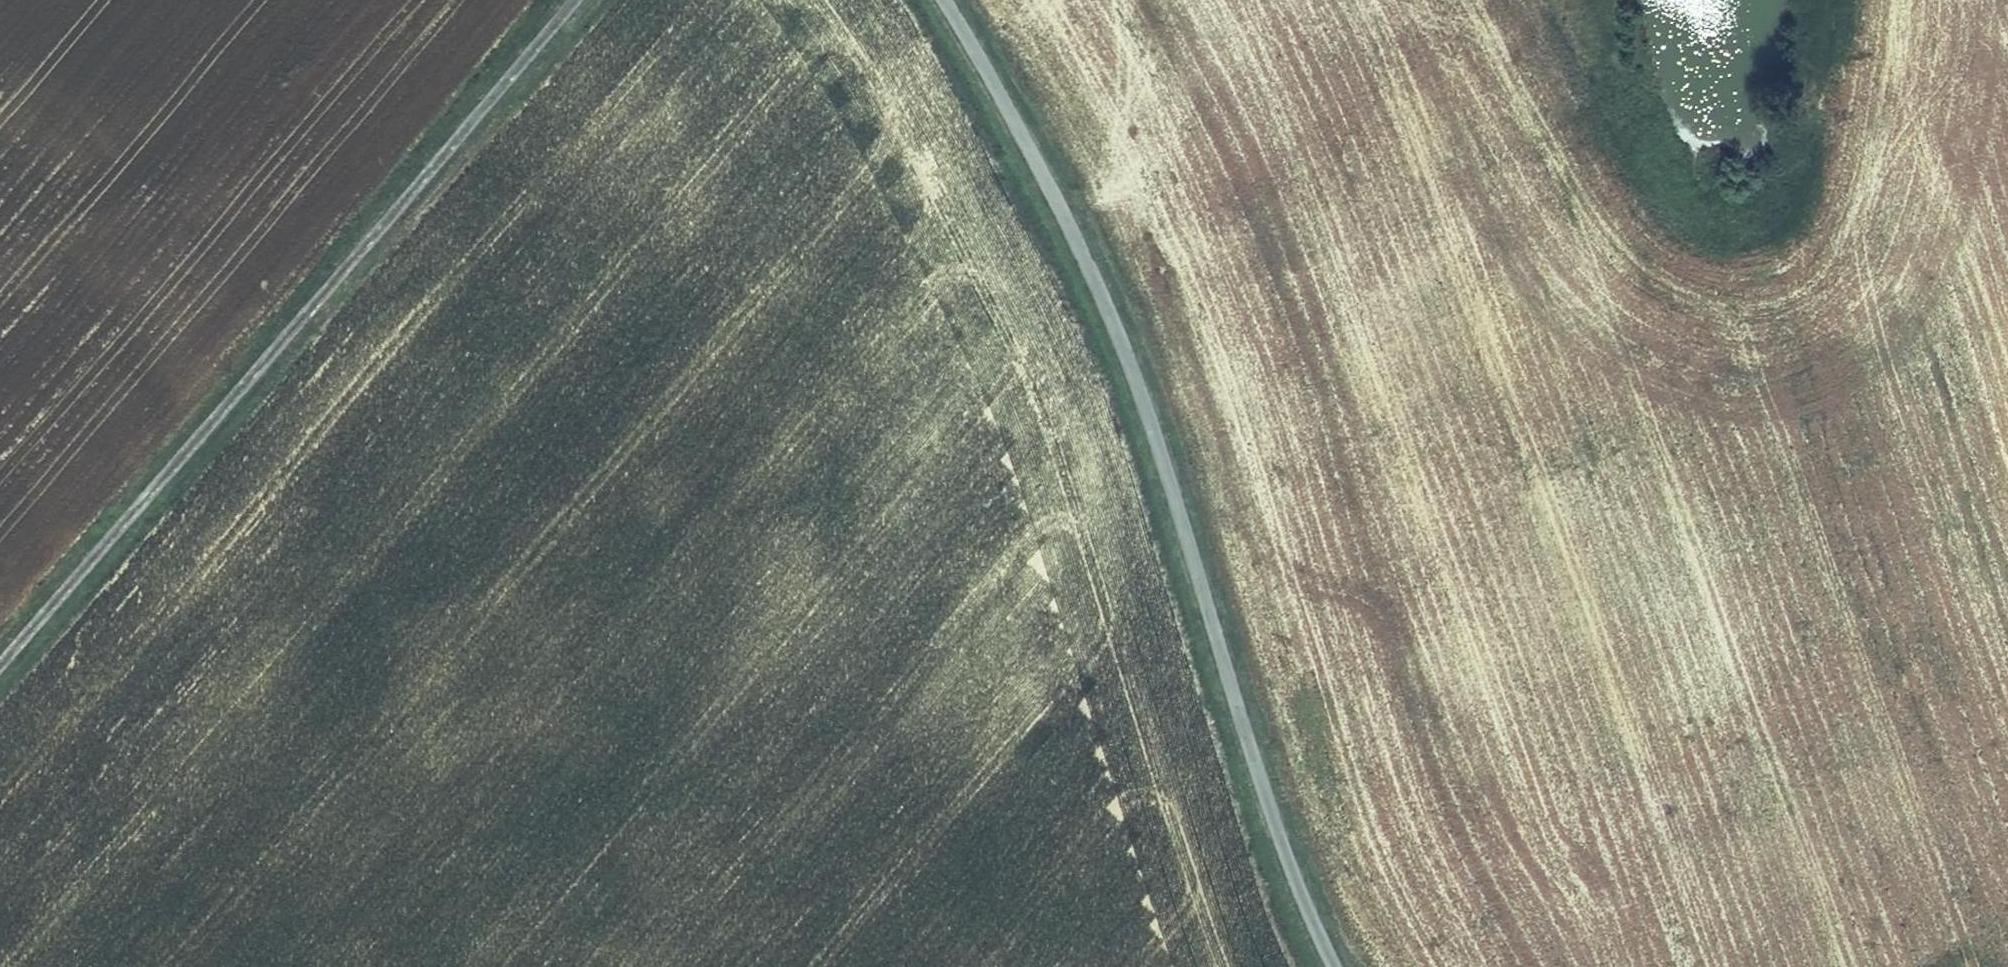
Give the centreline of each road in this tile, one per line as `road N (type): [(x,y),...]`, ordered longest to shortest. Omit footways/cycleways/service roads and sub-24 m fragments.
road 1 (unclassified): [(945,0),(1046,179),(1114,329),(1296,883),(1334,966)]
road 2 (unclassified): [(577,0),(0,664)]

